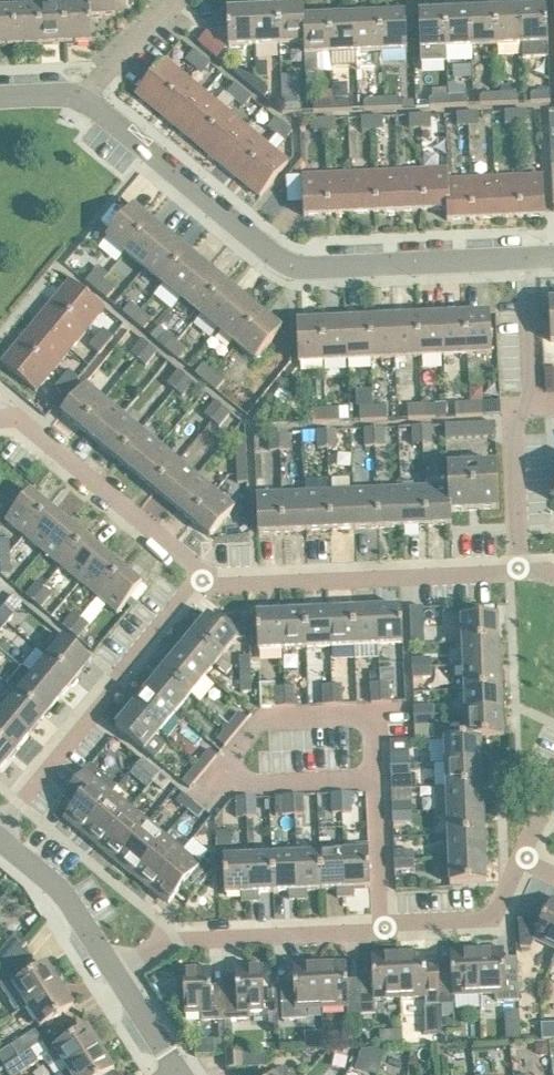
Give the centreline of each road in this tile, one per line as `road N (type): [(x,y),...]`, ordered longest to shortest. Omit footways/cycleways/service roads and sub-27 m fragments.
road 1 (unclassified): [(84,99),(286,261),(308,267),(526,256)]
road 2 (residential): [(122,982),(183,939),(491,918),(522,859)]
road 3 (residential): [(0,829),(201,576)]
road 4 (residential): [(519,570),(216,584),(201,576)]
road 5 (residential): [(201,576),(16,421),(0,421)]
road 6 (unclassified): [(122,982),(60,890),(0,841)]
road 7 (residential): [(519,570),(512,421),(517,409),(530,405)]
road 8 (residential): [(530,405),(526,256)]
road 9 (residential): [(84,99),(165,0)]

